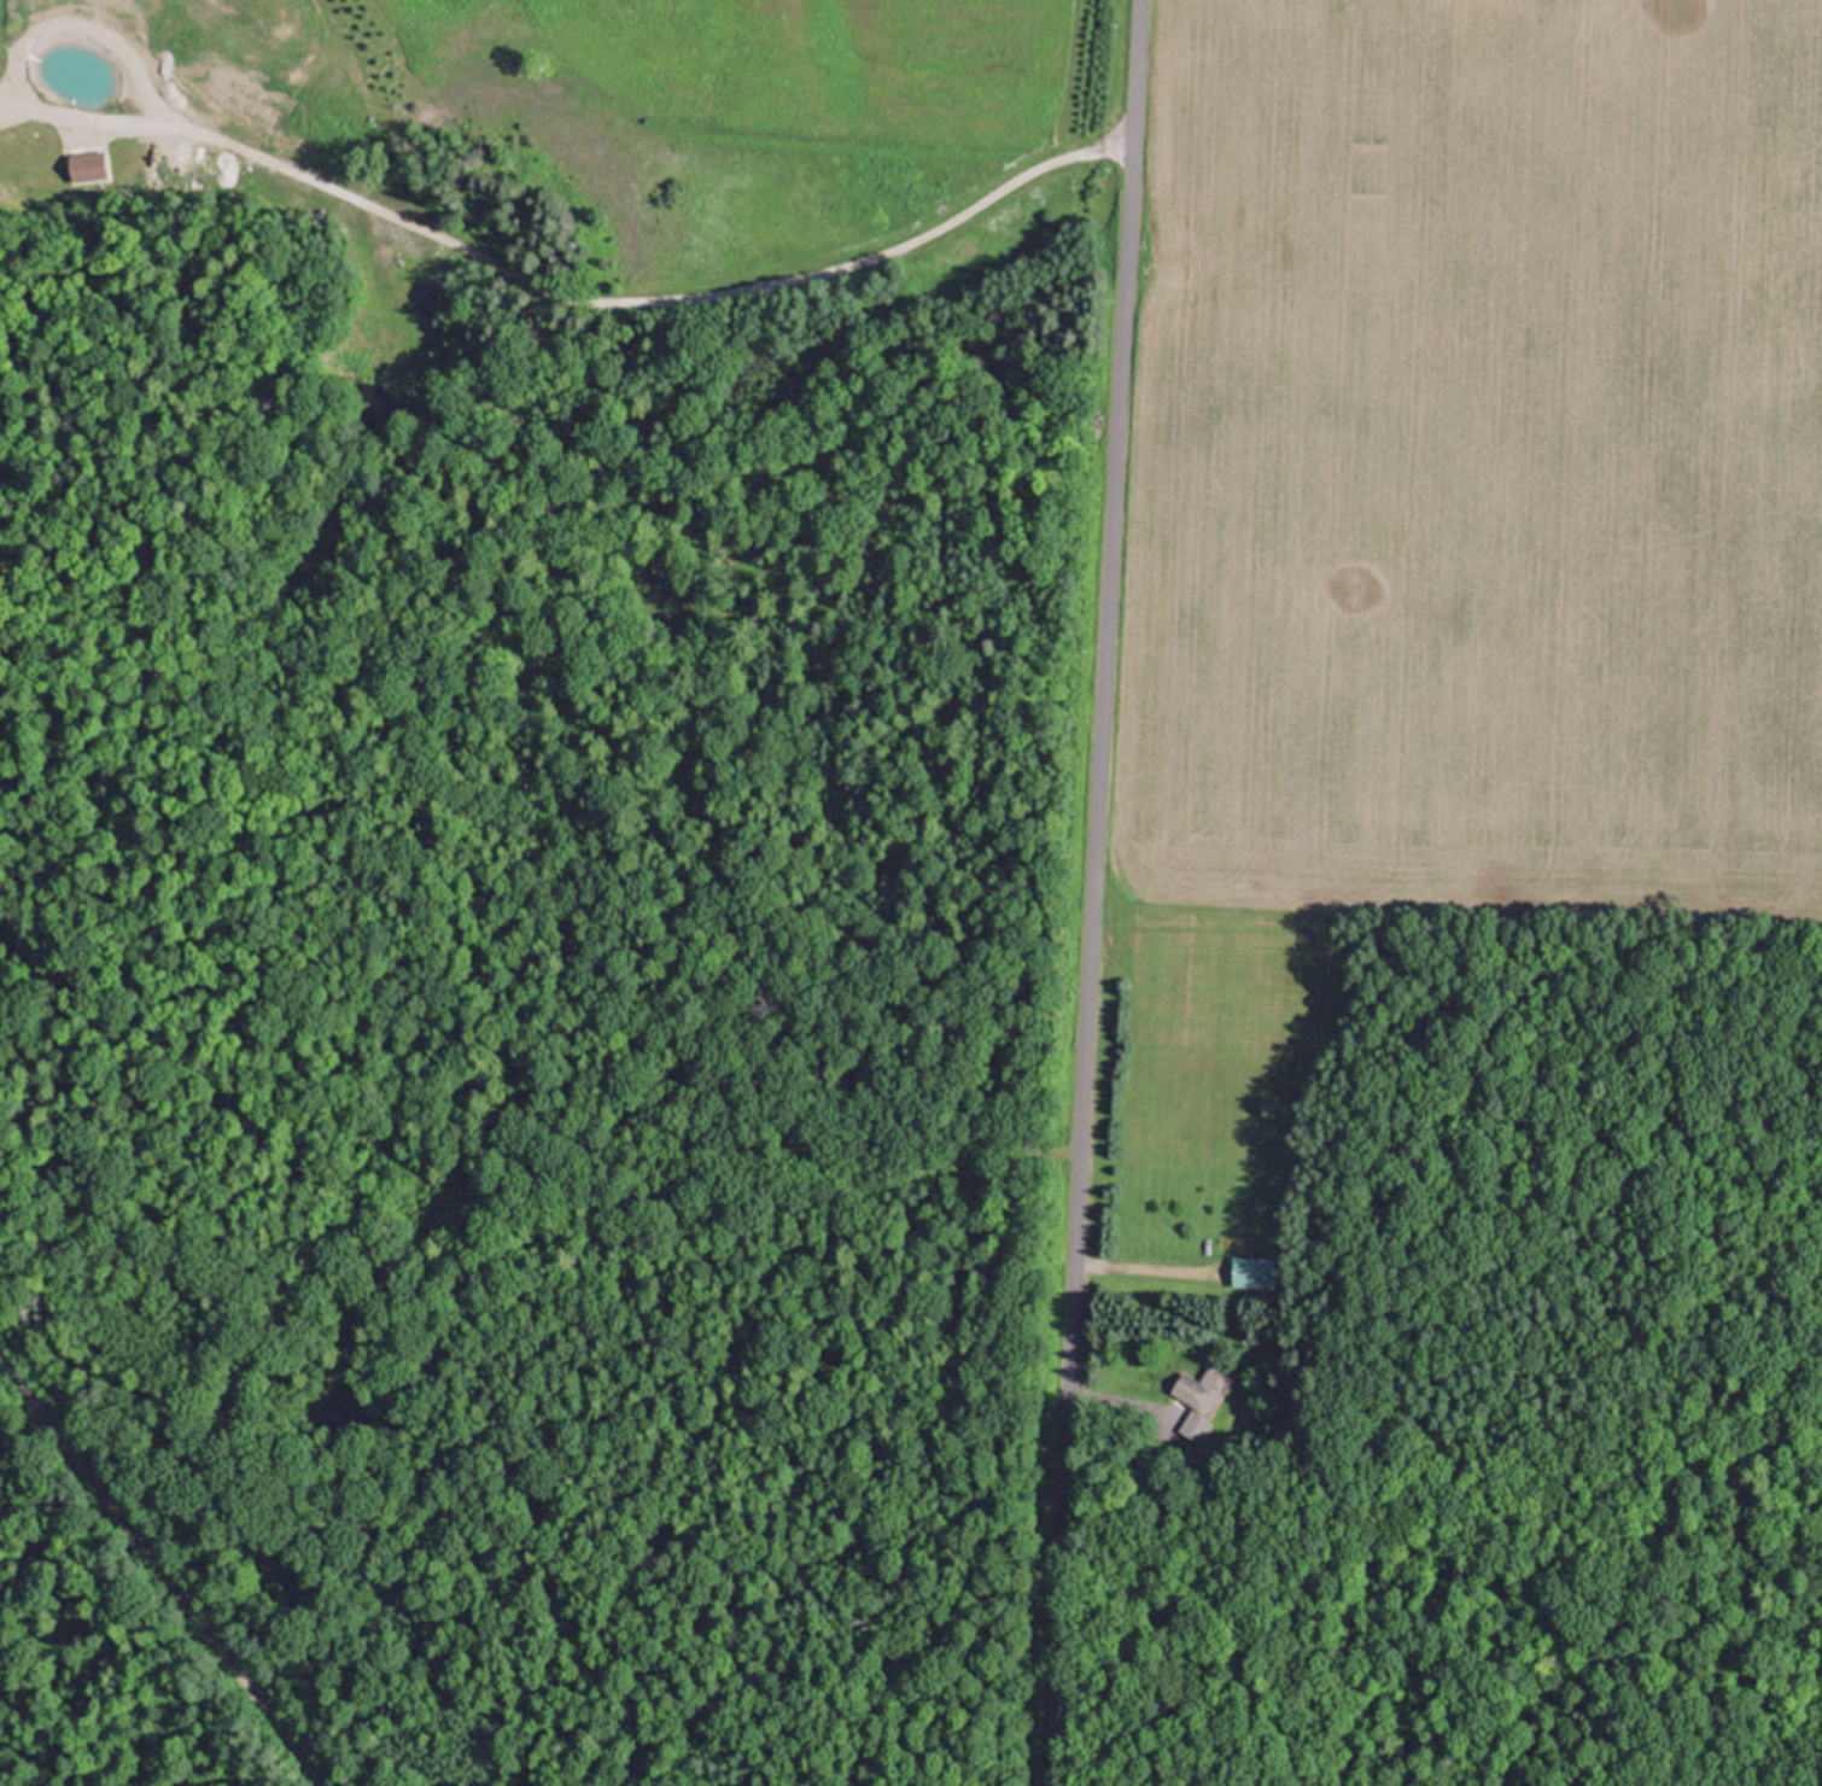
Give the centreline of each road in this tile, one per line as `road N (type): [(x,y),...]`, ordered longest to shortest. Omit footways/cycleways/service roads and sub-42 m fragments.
road 1 (residential): [(1040,1785),(1137,0)]
road 2 (track): [(1131,136),(1035,167),(946,223),(854,263),(742,294),(598,308),(223,135)]
road 3 (track): [(330,1785),(0,1349)]

